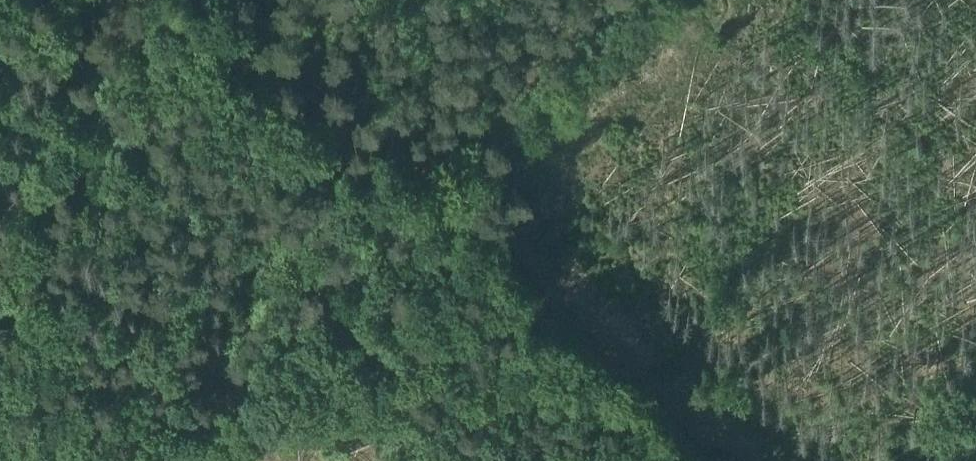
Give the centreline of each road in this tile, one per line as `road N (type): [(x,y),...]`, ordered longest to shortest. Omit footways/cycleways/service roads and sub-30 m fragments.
road 1 (track): [(205,460),(679,0)]
road 2 (track): [(455,212),(698,460)]
road 3 (track): [(455,212),(238,0)]

